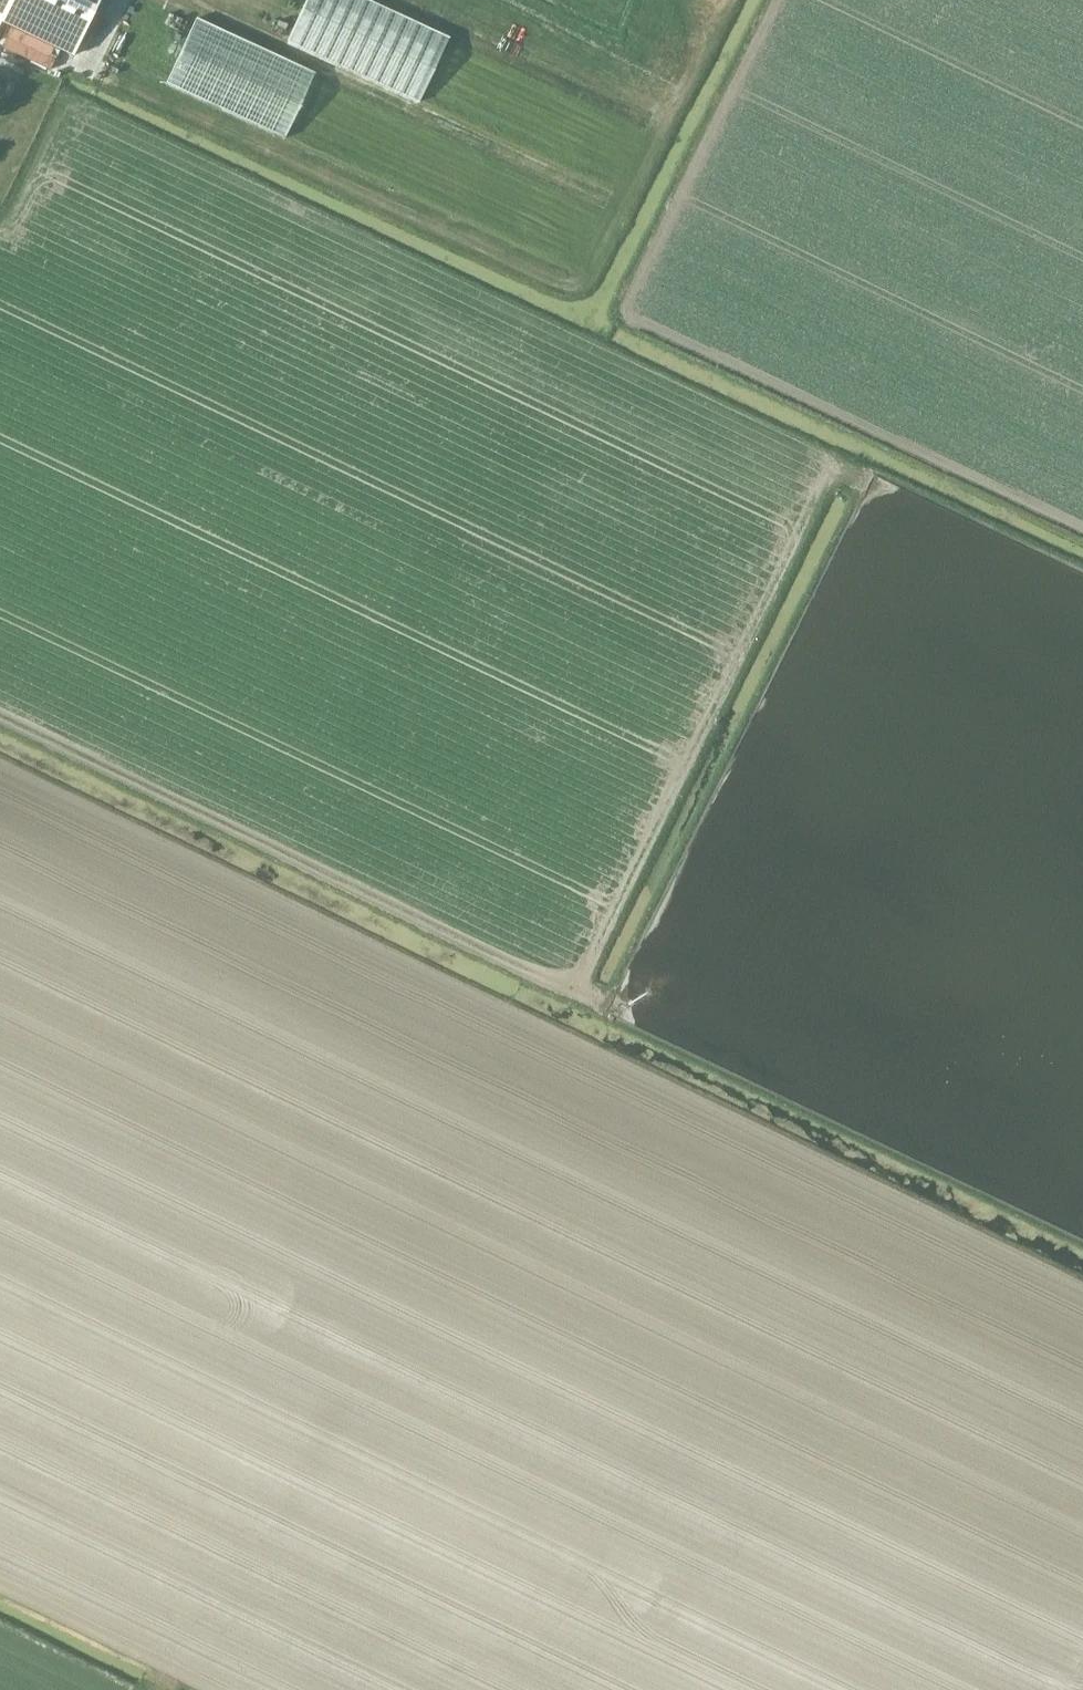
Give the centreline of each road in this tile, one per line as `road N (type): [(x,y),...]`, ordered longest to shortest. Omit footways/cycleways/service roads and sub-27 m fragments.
road 1 (track): [(1082,1233),(0,713)]
road 2 (track): [(572,989),(832,465),(1082,583)]

